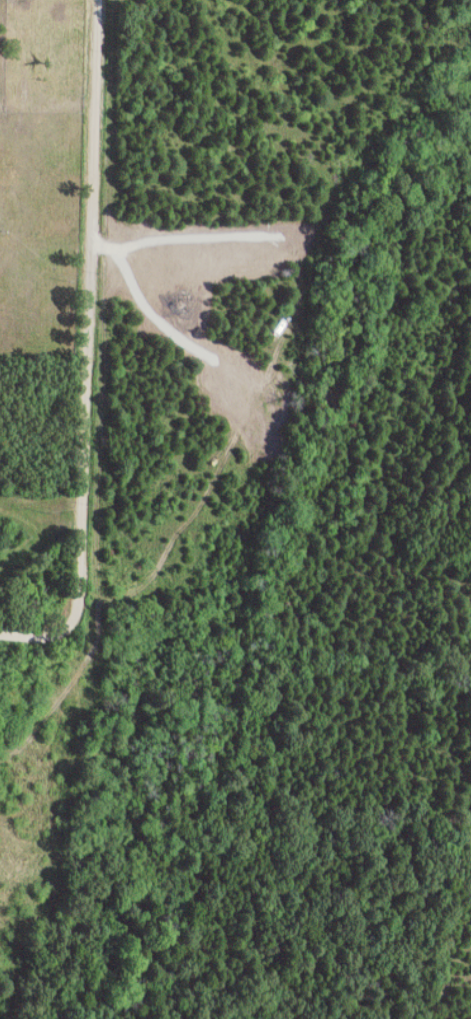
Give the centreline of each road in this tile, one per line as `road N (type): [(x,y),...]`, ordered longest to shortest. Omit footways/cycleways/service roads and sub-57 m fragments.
road 1 (residential): [(0,635),(67,635),(83,582),(98,0)]

